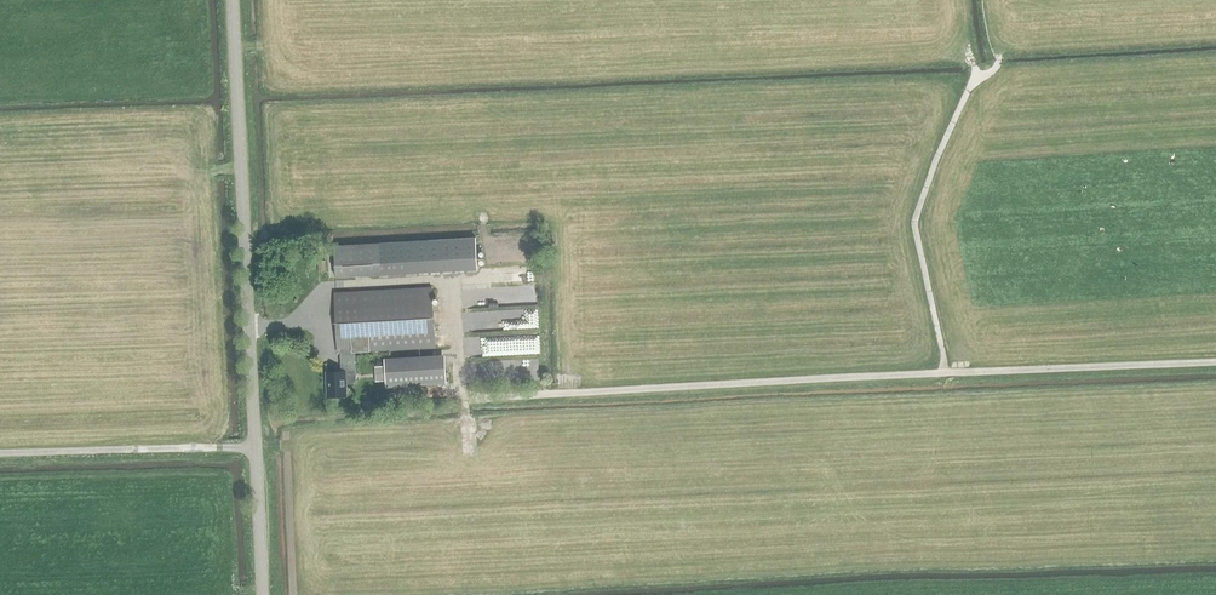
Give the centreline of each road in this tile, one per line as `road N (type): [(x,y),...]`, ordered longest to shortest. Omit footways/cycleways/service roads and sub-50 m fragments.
road 1 (track): [(1215,362),(476,396),(460,392),(453,278),(326,285)]
road 2 (tertiary): [(262,594),(232,0)]
road 3 (track): [(999,57),(968,91),(915,219),(944,372)]

